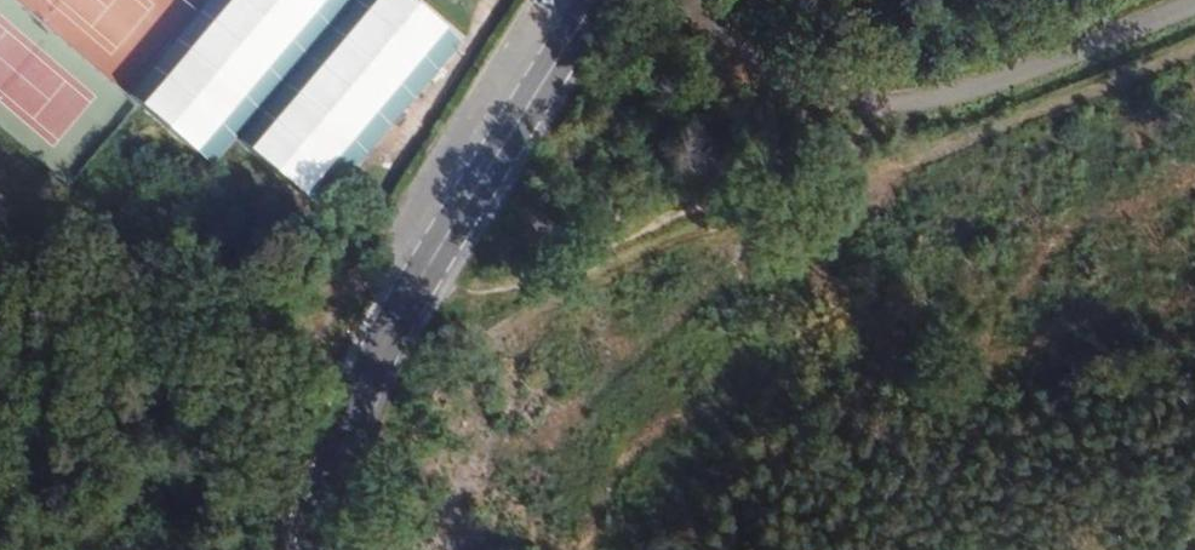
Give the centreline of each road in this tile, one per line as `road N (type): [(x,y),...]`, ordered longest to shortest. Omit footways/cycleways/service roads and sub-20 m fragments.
road 1 (secondary): [(317,549),(342,444),(395,319),(596,0)]
road 2 (unclassified): [(676,0),(797,116),(945,101),(1194,0)]

